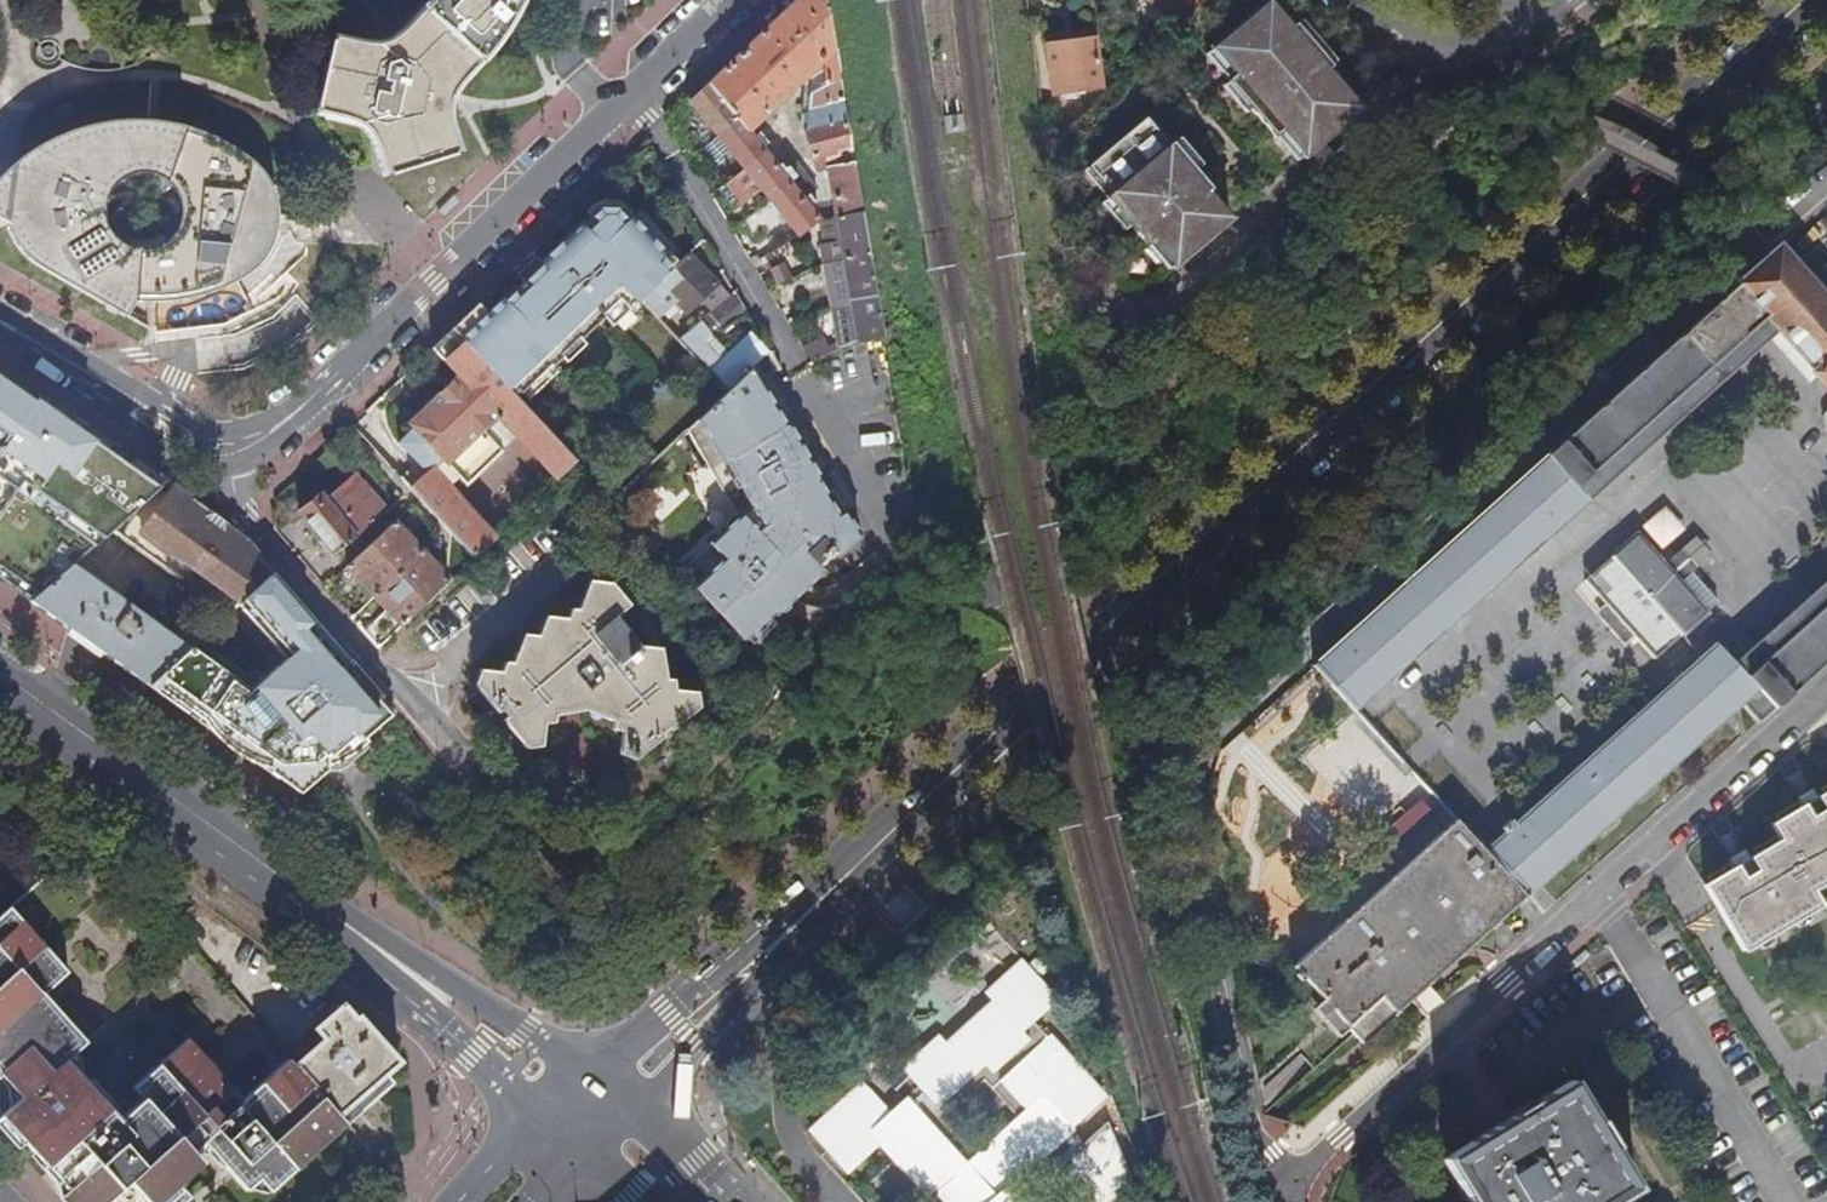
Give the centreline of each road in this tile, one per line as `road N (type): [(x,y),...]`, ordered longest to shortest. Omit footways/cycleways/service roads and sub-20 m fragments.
road 1 (secondary): [(1806,0),(1466,301),(790,932)]
road 2 (residential): [(1287,1201),(1281,1175),(1511,983),(1826,697)]
road 3 (residential): [(227,453),(248,449),(292,415),(730,0)]
road 4 (primary): [(0,673),(345,922)]
road 5 (residential): [(467,765),(237,503),(227,453)]
road 6 (primary): [(586,1073),(345,922)]
road 7 (primary): [(345,922),(538,1117)]
road 8 (residential): [(0,324),(185,442),(227,453)]
road 9 (secondary): [(790,932),(586,1073)]
road 10 (secondary): [(635,1114),(790,932)]
road 11 (residential): [(1571,0),(1482,44),(1430,40),(1354,0)]
road 12 (primary): [(731,1201),(698,1162),(635,1114)]

